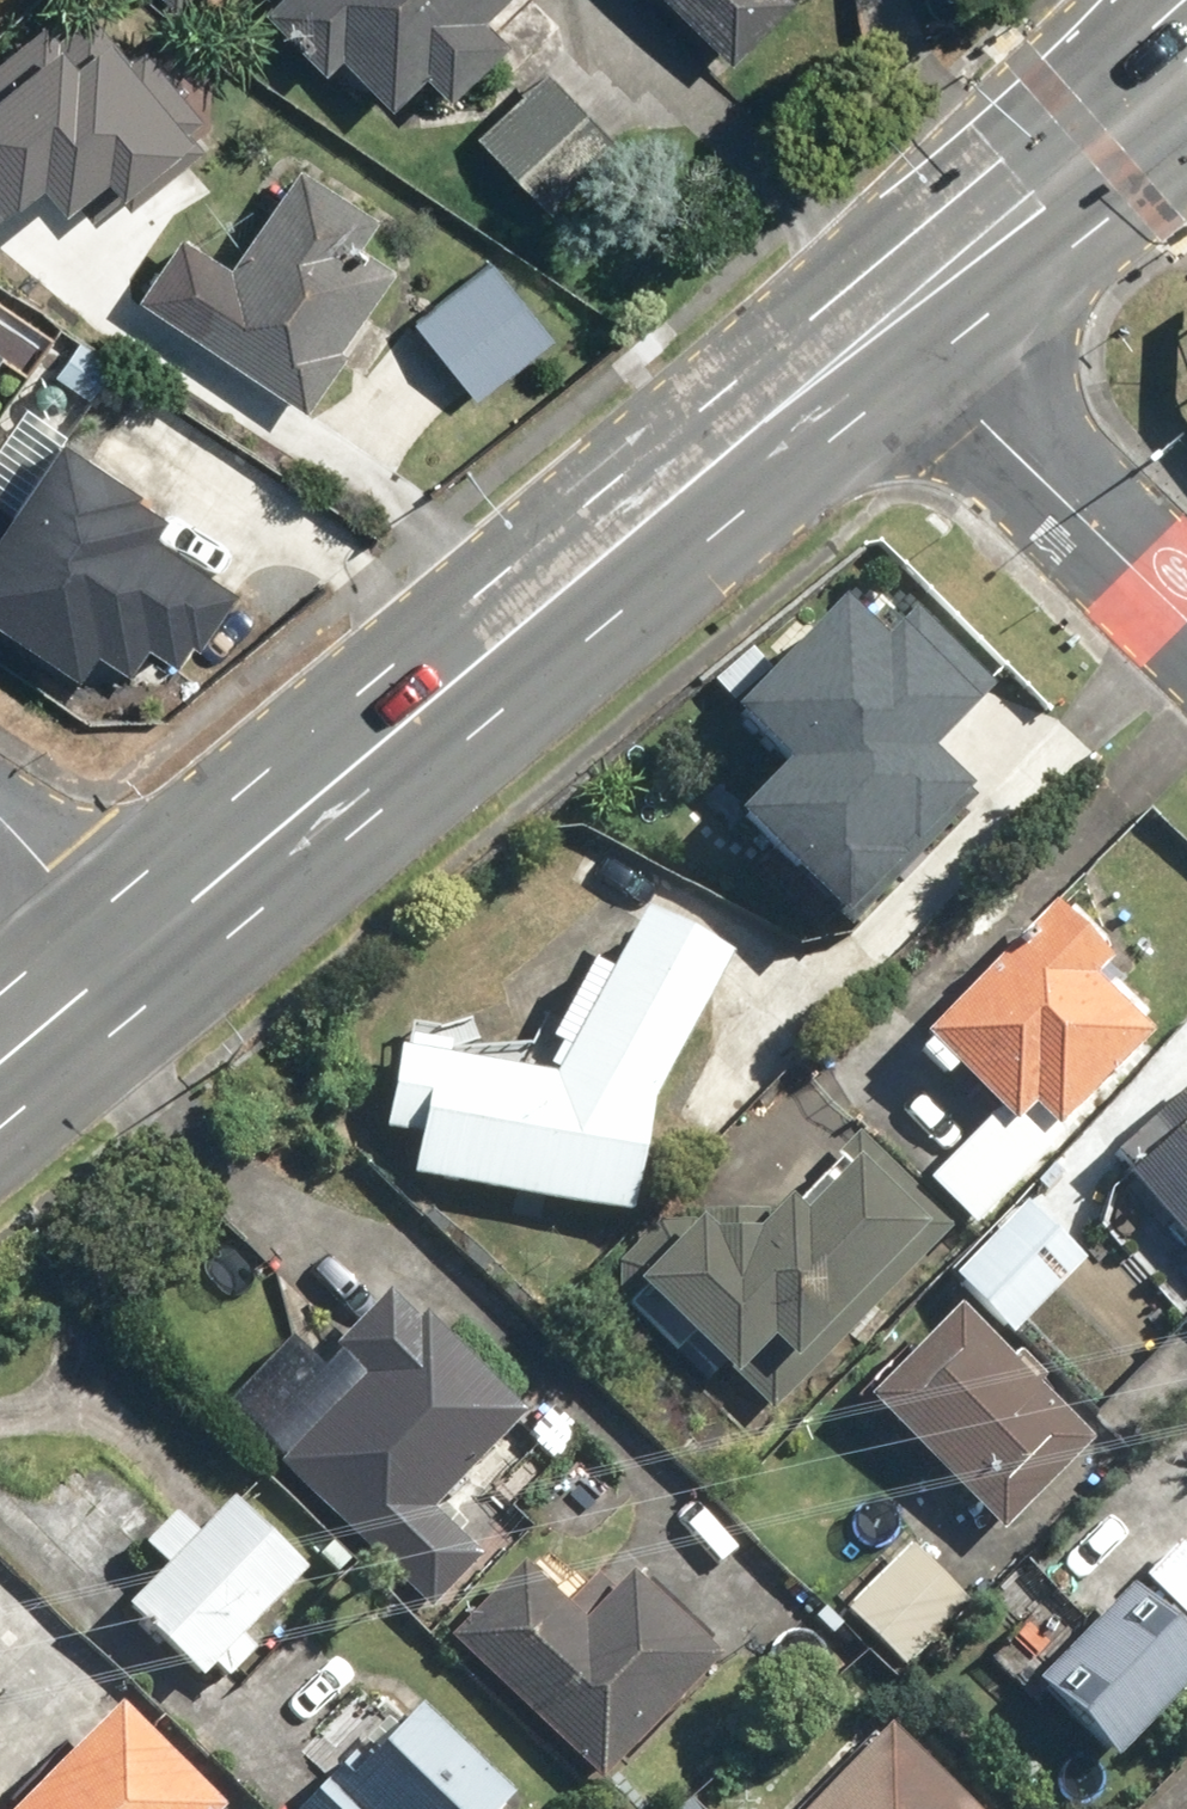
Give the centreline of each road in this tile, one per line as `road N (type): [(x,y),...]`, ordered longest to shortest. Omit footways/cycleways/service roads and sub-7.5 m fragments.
road 1 (primary): [(896,311),(129,956)]
road 2 (residential): [(1186,600),(896,311)]
road 3 (primary): [(1186,83),(896,311)]
road 4 (residential): [(0,813),(129,956)]
road 5 (primary): [(129,956),(0,1065)]

